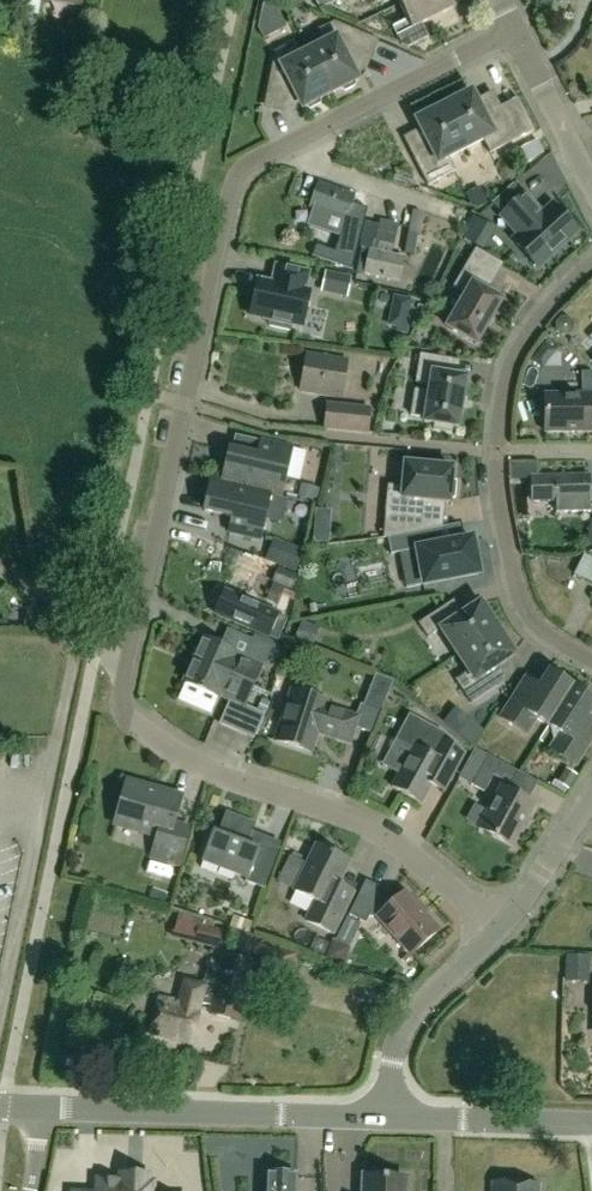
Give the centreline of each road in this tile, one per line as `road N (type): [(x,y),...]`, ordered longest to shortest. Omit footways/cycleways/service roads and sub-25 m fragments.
road 1 (residential): [(495,928),(385,834),(191,764),(132,723),(120,702),(229,196),(248,164),(274,150)]
road 2 (residential): [(591,663),(524,616),(496,490),(507,374),(539,318),(591,266)]
road 3 (tertiary): [(386,1118),(39,1108)]
road 4 (residential): [(274,150),(513,30)]
road 5 (residential): [(386,1118),(391,1060),(406,1023),(495,928)]
road 6 (tertiary): [(591,1125),(386,1118)]
road 7 (residential): [(465,216),(274,150)]
road 8 (residential): [(591,192),(513,30)]
road 9 (residential): [(495,928),(591,791)]

